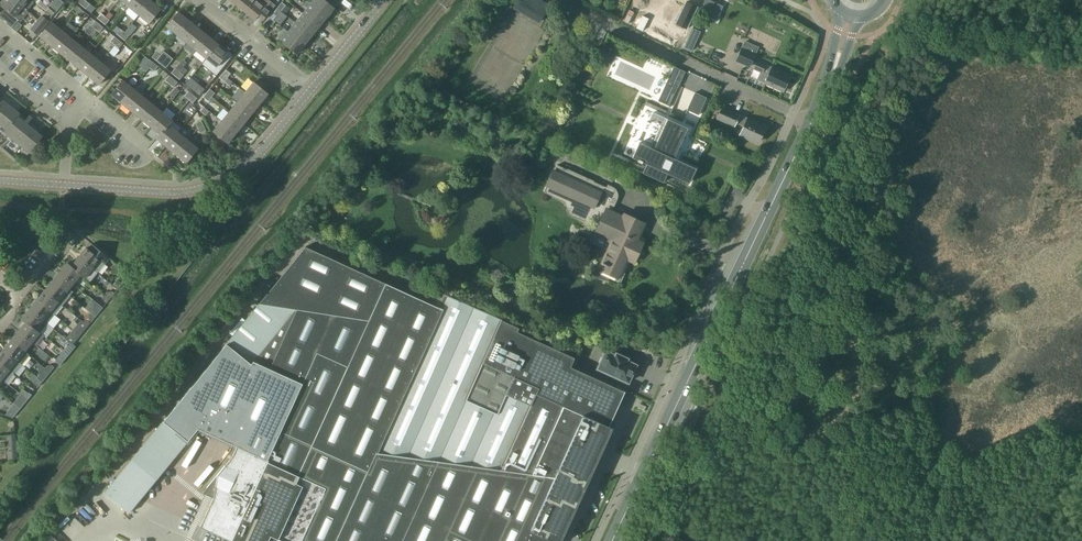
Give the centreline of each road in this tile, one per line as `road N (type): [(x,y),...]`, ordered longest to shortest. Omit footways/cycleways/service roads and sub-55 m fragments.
road 1 (secondary): [(612,540),(830,81),(851,15)]
road 2 (tertiary): [(64,185),(207,187),(251,160),(310,90)]
road 3 (residential): [(310,90),(201,0)]

